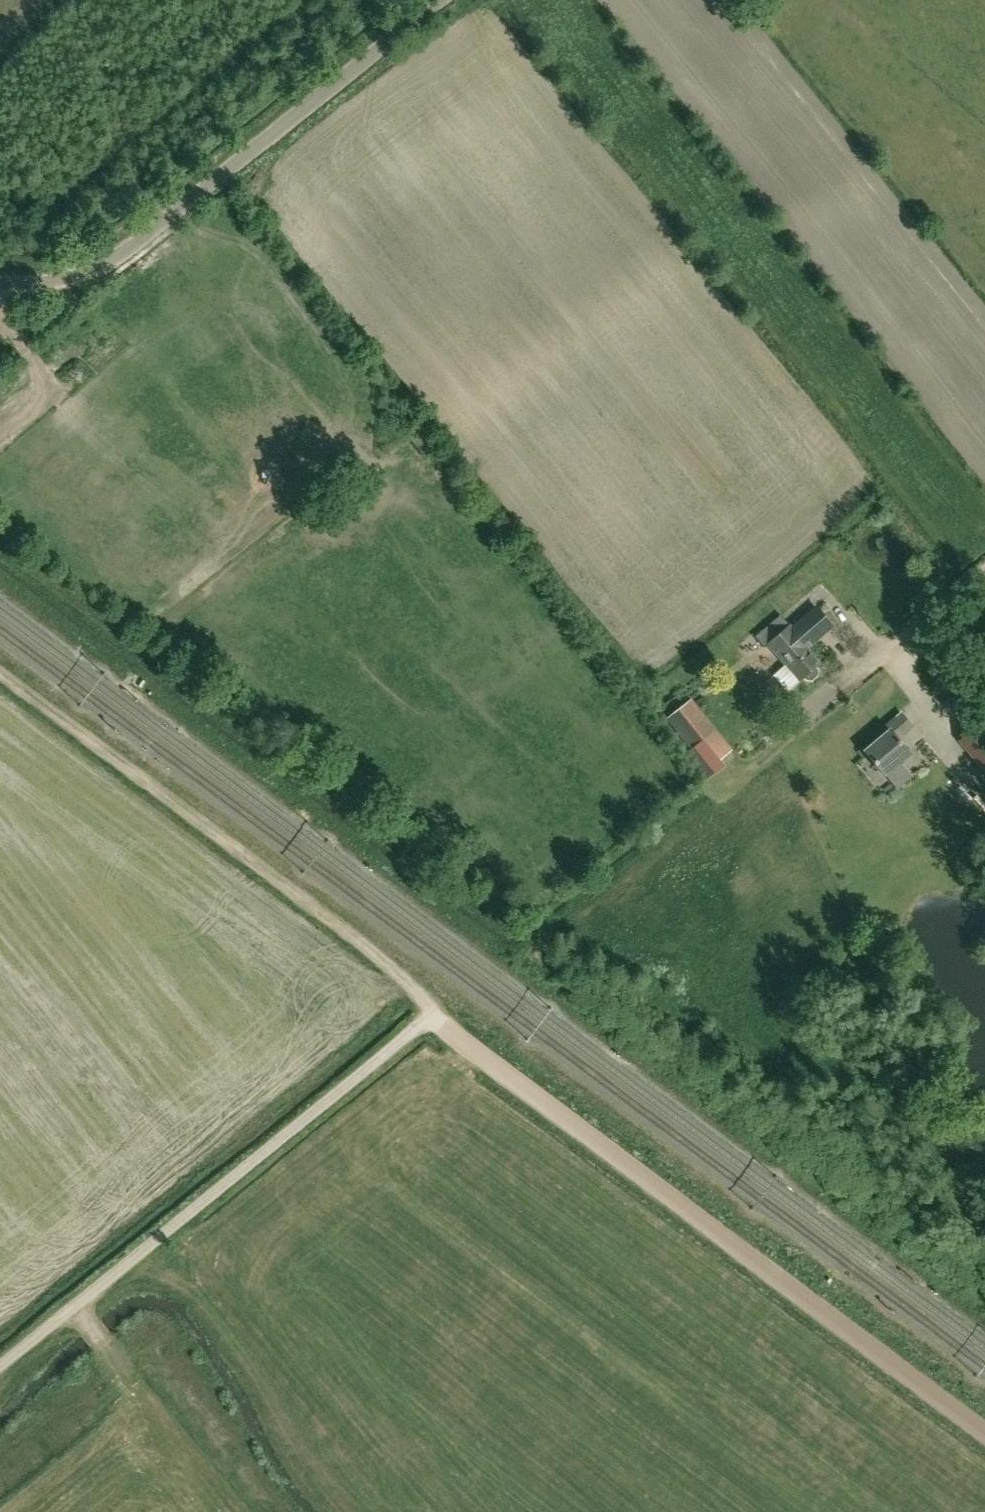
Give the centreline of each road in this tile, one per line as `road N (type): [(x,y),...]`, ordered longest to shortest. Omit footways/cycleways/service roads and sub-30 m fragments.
road 1 (track): [(0,674),(273,873),(419,989),(432,1018)]
road 2 (unclassified): [(442,0),(134,246),(62,285),(0,282)]

